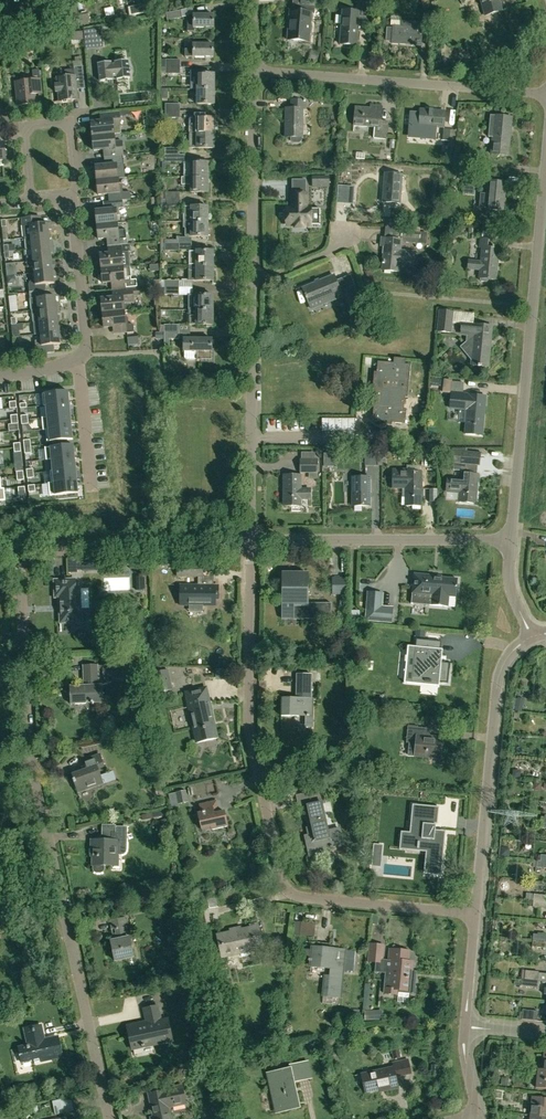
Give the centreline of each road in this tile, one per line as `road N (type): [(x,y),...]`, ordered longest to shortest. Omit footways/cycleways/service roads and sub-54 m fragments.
road 1 (residential): [(478,912),(282,895),(247,700),(250,544)]
road 2 (residential): [(510,539),(545,159)]
road 3 (residential): [(109,1118),(31,765)]
road 4 (residential): [(478,912),(500,680),(518,645),(532,637)]
road 5 (residential): [(545,94),(258,72)]
road 6 (residential): [(250,544),(253,279)]
road 7 (residential): [(510,539),(250,544)]
road 8 (residential): [(250,544),(18,550)]
road 9 (residential): [(31,765),(18,550)]
road 10 (residential): [(253,279),(258,72)]
road 11 (residential): [(30,201),(24,135),(33,124),(61,123),(72,131),(73,197)]
road 12 (residential): [(78,357),(86,354),(73,197)]
road 13 (residential): [(92,491),(78,357)]

